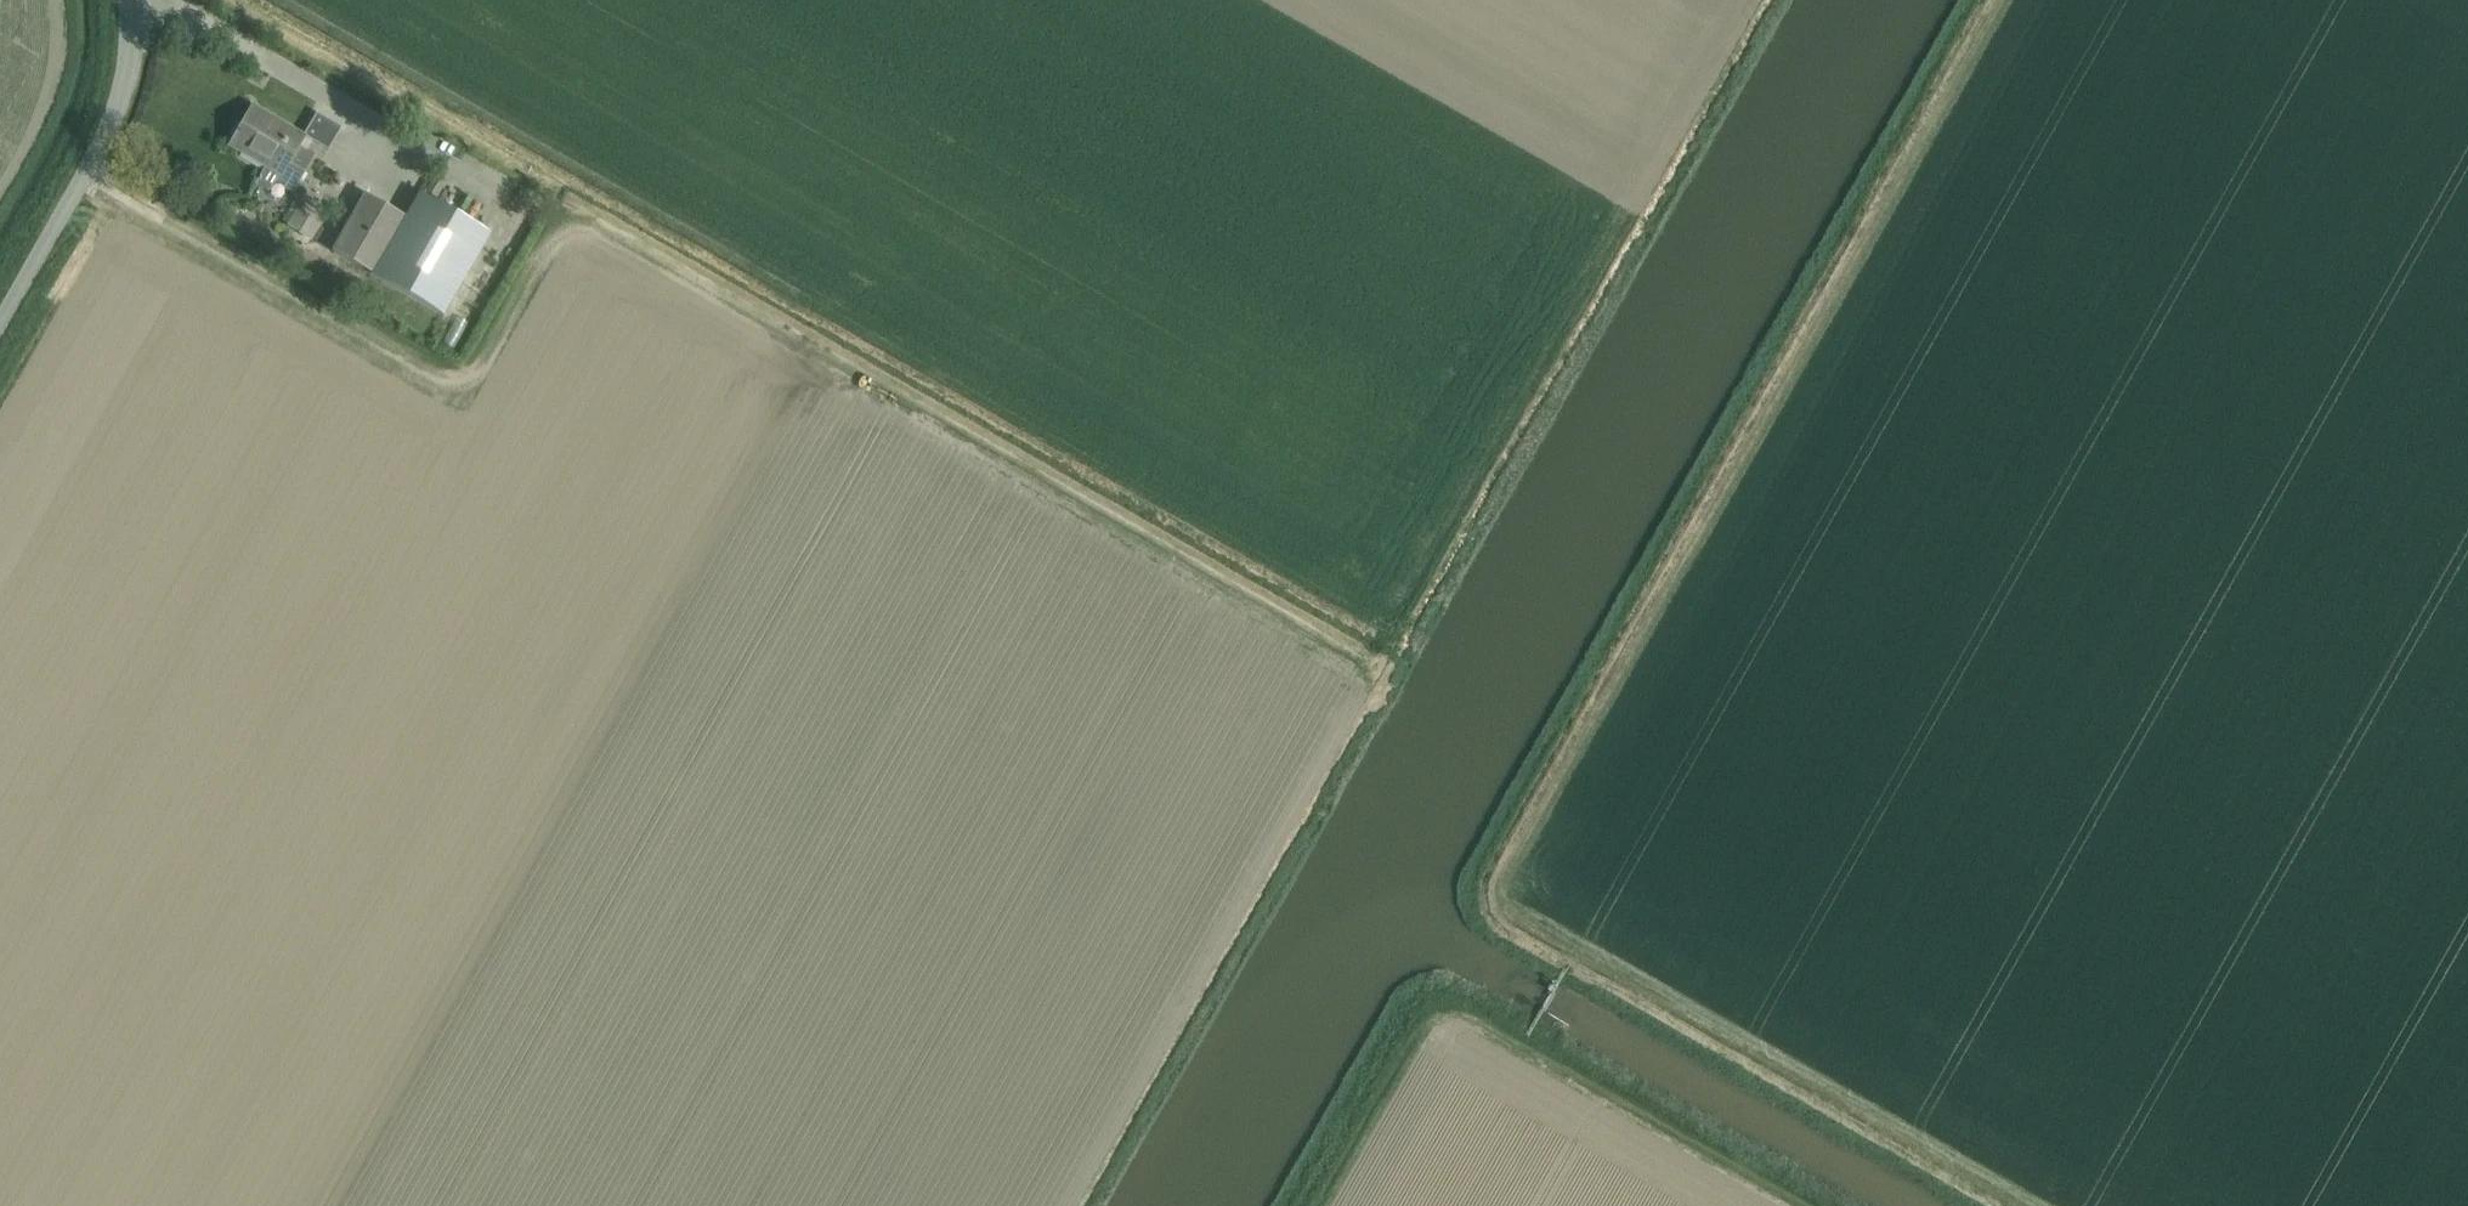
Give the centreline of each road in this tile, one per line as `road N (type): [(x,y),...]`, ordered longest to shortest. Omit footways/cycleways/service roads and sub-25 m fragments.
road 1 (unclassified): [(0,317),(105,135),(128,44),(126,0)]

